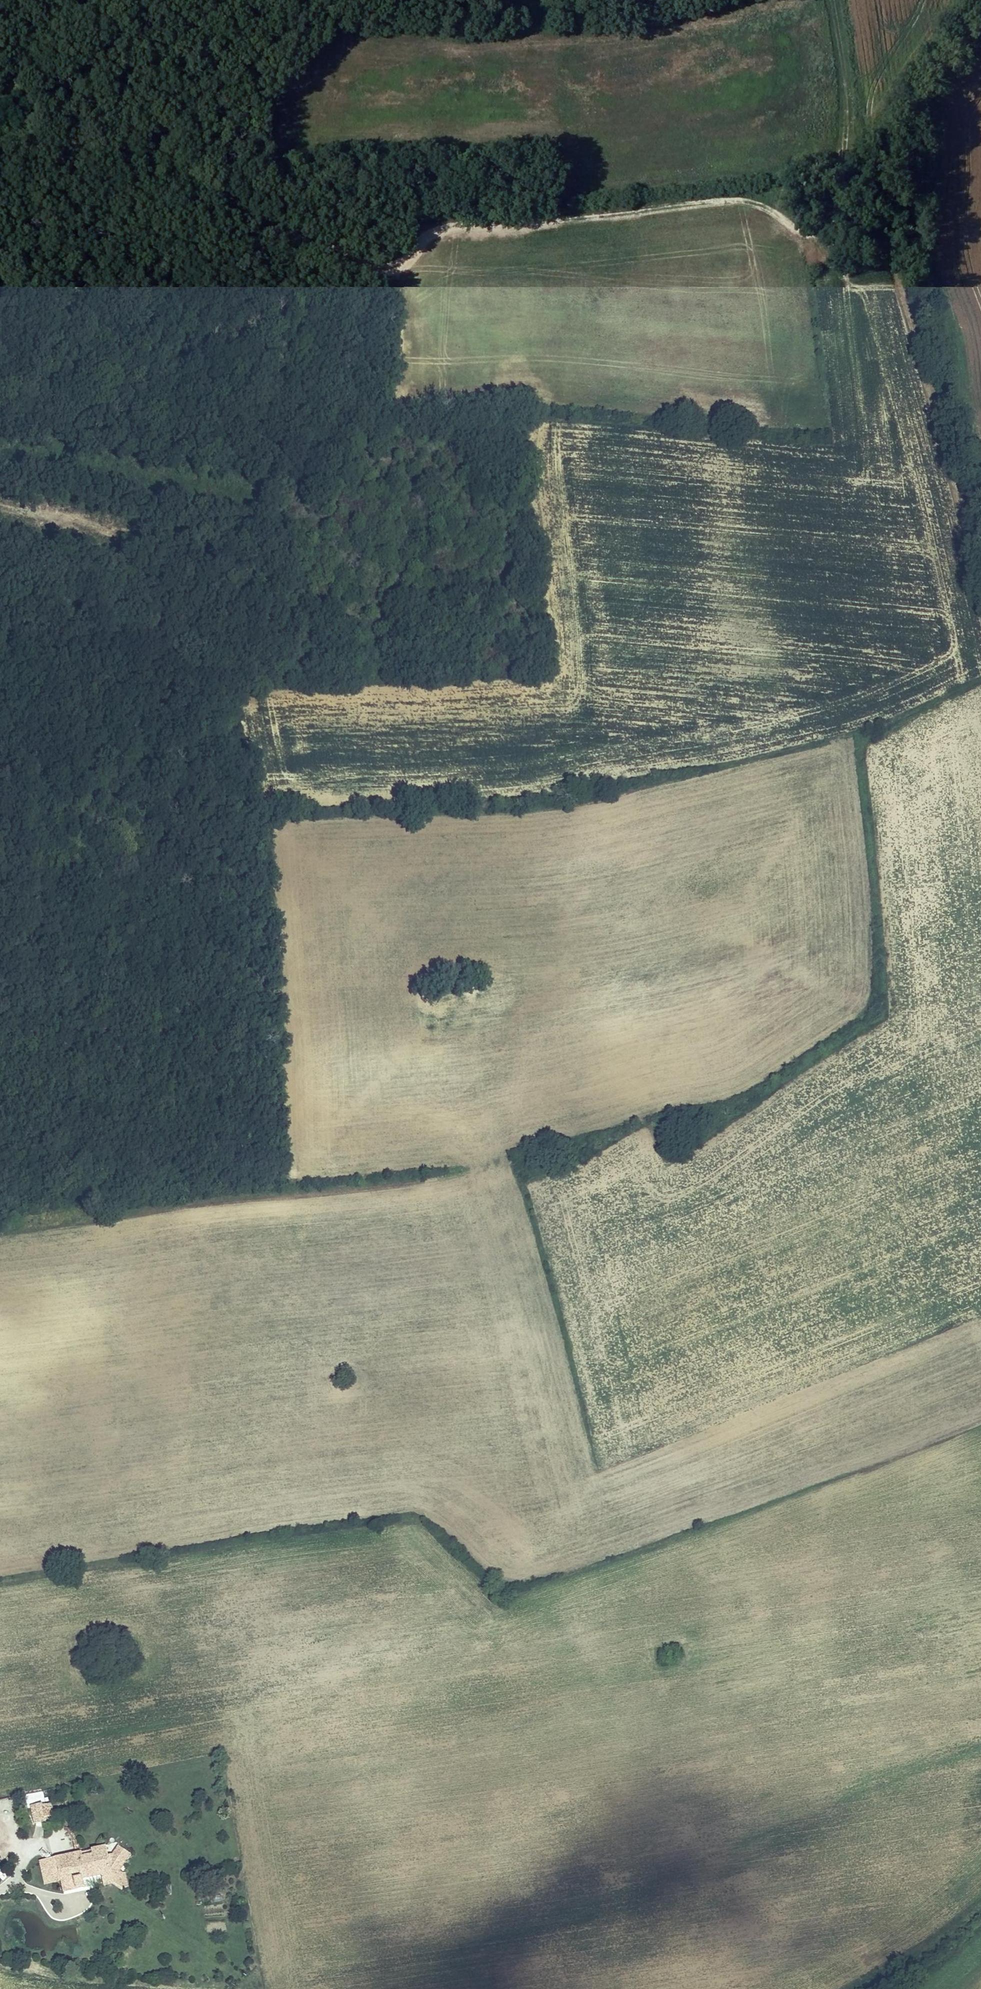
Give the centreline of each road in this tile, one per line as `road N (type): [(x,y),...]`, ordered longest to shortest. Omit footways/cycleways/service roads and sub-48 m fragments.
road 1 (track): [(832,0),(844,143),(838,194),(815,227),(746,207),(458,234),(391,270),(367,267),(124,149),(0,138)]
road 2 (track): [(86,0),(0,94)]

